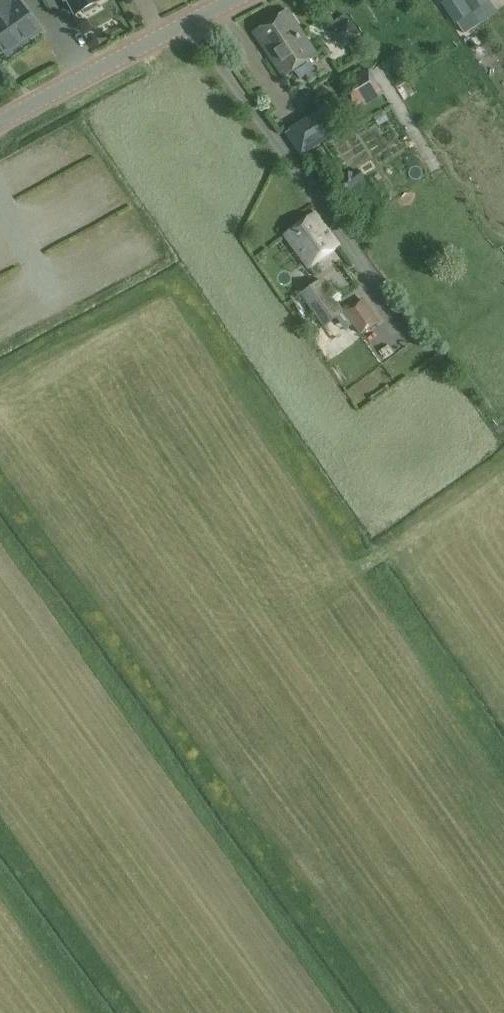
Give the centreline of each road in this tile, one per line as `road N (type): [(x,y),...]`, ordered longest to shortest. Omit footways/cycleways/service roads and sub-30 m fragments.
road 1 (tertiary): [(0,119),(230,0)]

